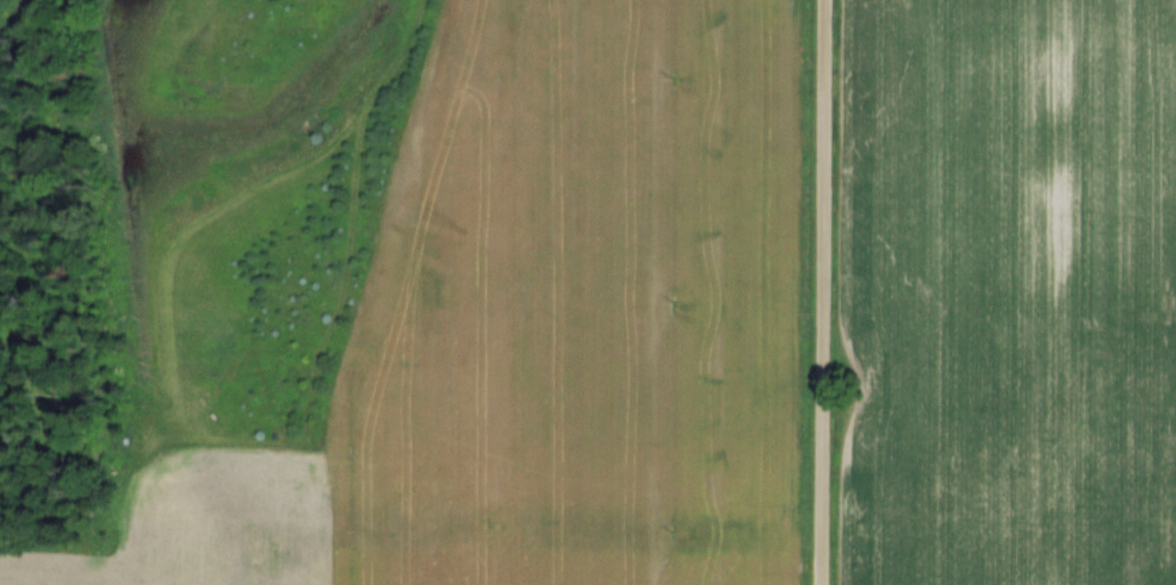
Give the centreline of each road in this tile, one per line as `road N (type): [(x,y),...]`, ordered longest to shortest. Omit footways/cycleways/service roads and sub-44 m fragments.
road 1 (residential): [(820,584),(820,0)]

